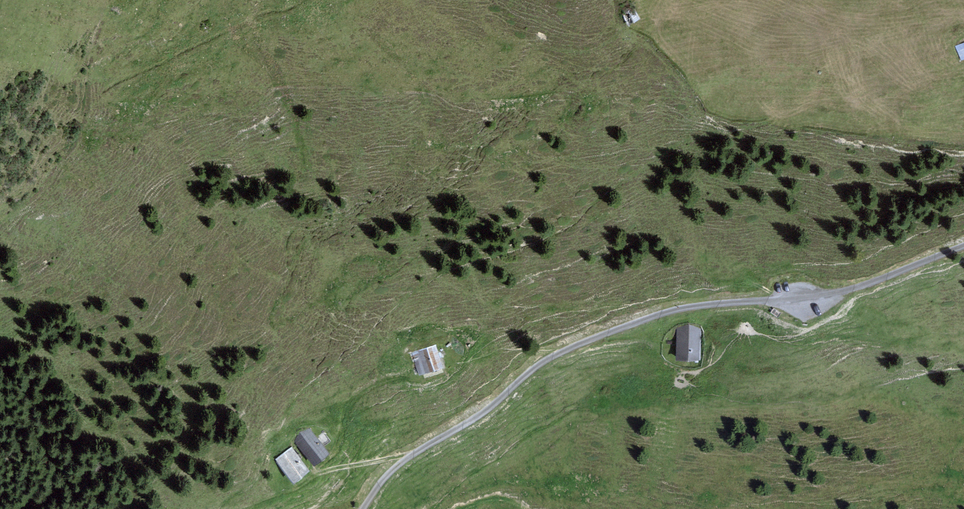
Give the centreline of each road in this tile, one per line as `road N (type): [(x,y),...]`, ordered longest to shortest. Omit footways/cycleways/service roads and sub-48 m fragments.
road 1 (unclassified): [(364,508),(406,459),(486,410),(554,356),(675,310),(801,301)]
road 2 (track): [(414,372),(377,386),(352,407),(342,445),(319,470),(406,459)]
road 3 (track): [(801,301),(963,247)]

